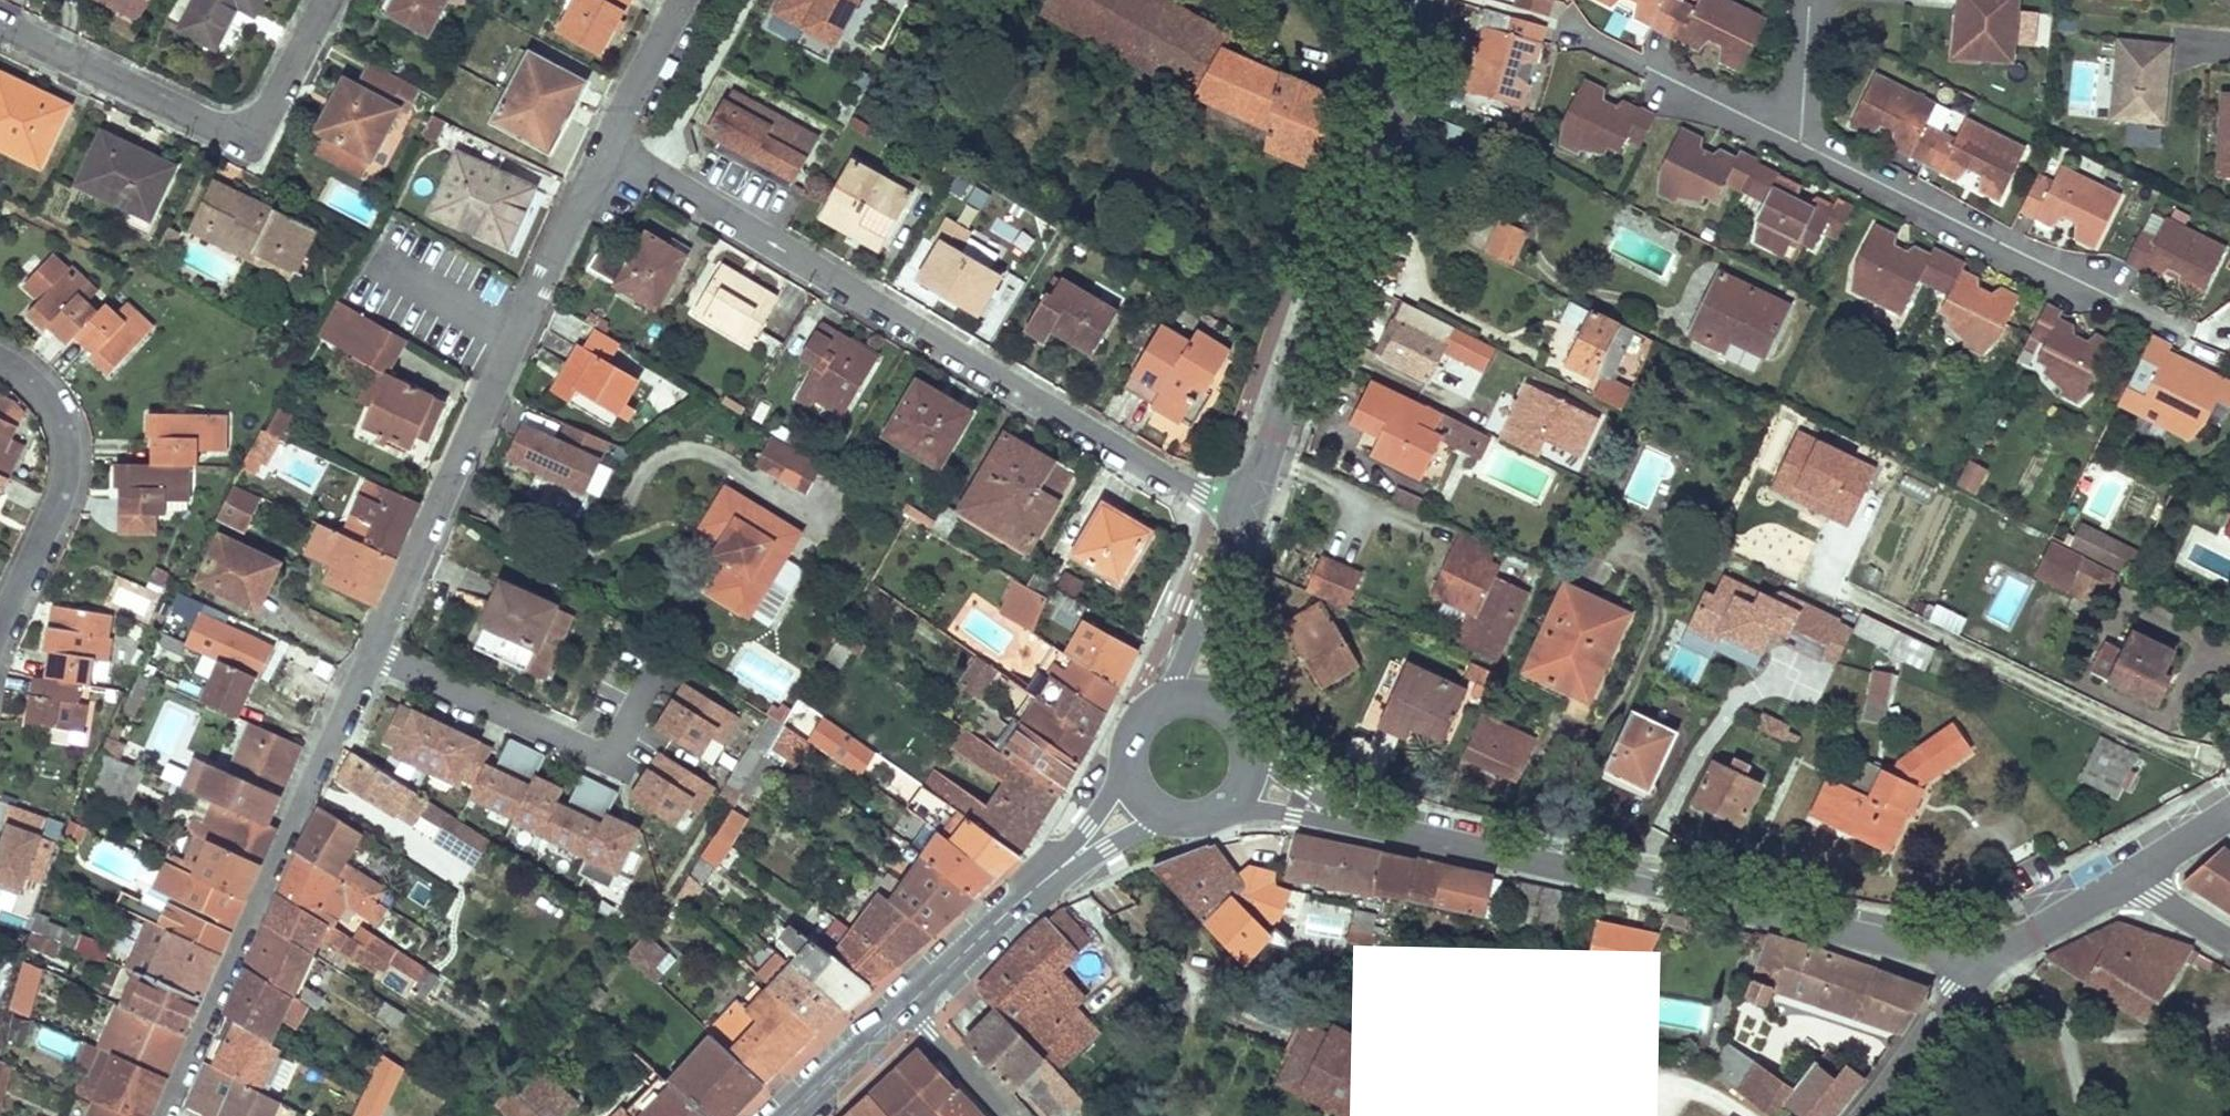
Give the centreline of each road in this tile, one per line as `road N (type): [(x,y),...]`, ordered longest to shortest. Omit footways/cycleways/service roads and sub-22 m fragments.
road 1 (residential): [(1243,512),(604,145)]
road 2 (residential): [(1370,824),(1906,942),(1953,943),(2018,931)]
road 3 (residential): [(370,650),(604,145)]
road 4 (tertiary): [(1410,0),(1243,512)]
road 5 (residential): [(167,1115),(370,650)]
road 6 (residential): [(0,24),(251,137),(327,0)]
road 7 (residential): [(370,650),(613,764),(649,692)]
road 8 (residential): [(1797,136),(2076,288)]
road 9 (residential): [(0,632),(57,503),(69,452),(41,378),(0,361)]
road 10 (residential): [(2018,931),(1872,1115)]
road 11 (tertiary): [(1050,875),(909,1004)]
road 12 (residential): [(604,145),(680,0)]
road 13 (tertiary): [(909,1004),(791,1115)]
road 14 (residential): [(1797,136),(1660,76)]
road 15 (residential): [(1008,1115),(909,1004)]
road 16 (tertiary): [(1126,752),(1111,791),(1050,875)]
road 17 (residential): [(1229,812),(1370,824)]
road 18 (residential): [(1370,824),(1303,790),(1253,749)]
road 19 (residential): [(1808,0),(1797,136)]
road 20 (residential): [(2114,872),(2229,942)]
road 21 (residential): [(2114,872),(2229,805)]
road 22 (tertiary): [(1050,875),(1168,821)]

